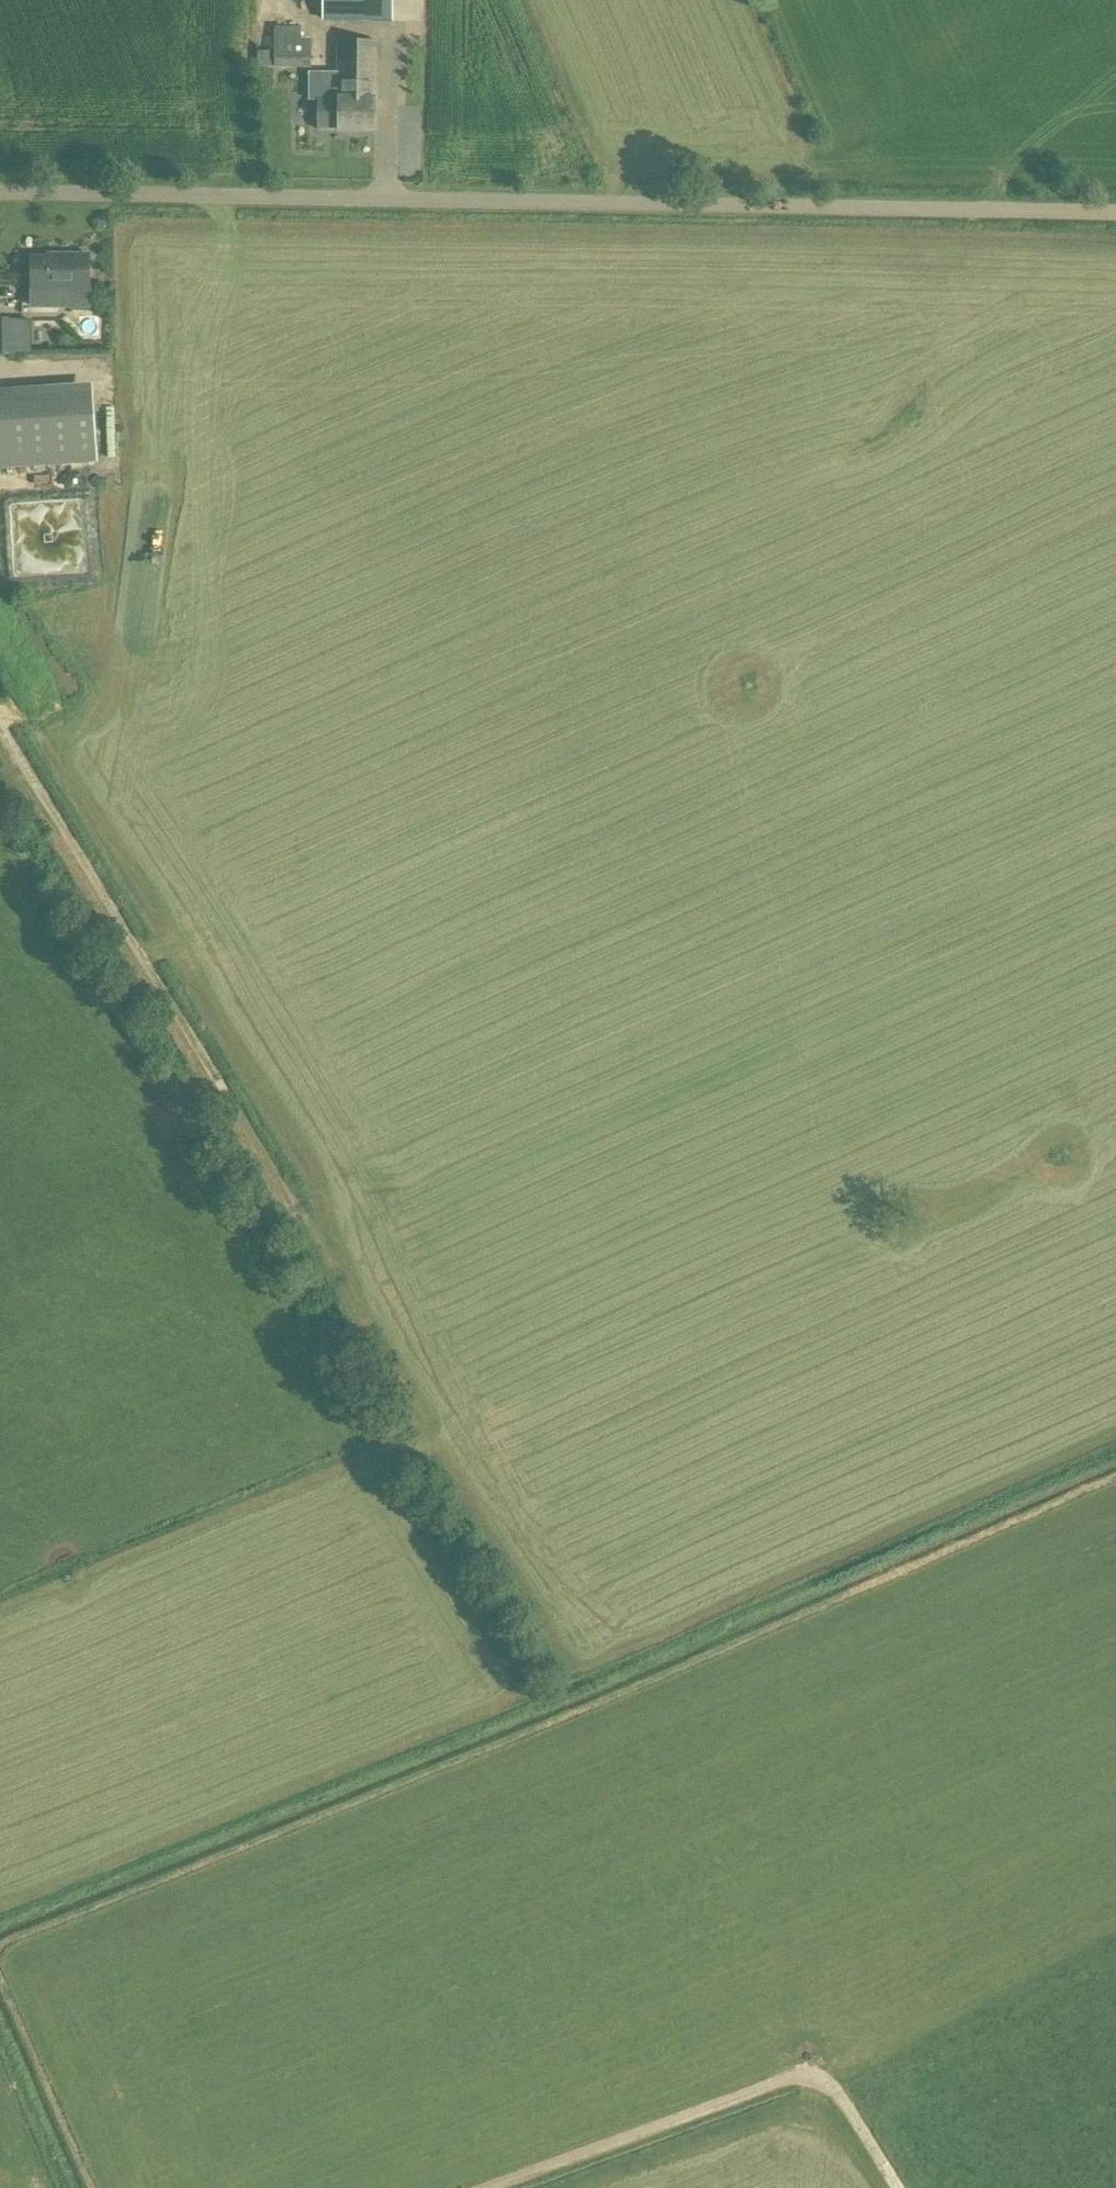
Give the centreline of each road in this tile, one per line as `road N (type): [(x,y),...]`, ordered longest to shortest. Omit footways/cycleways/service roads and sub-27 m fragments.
road 1 (unclassified): [(1115,212),(0,193)]

